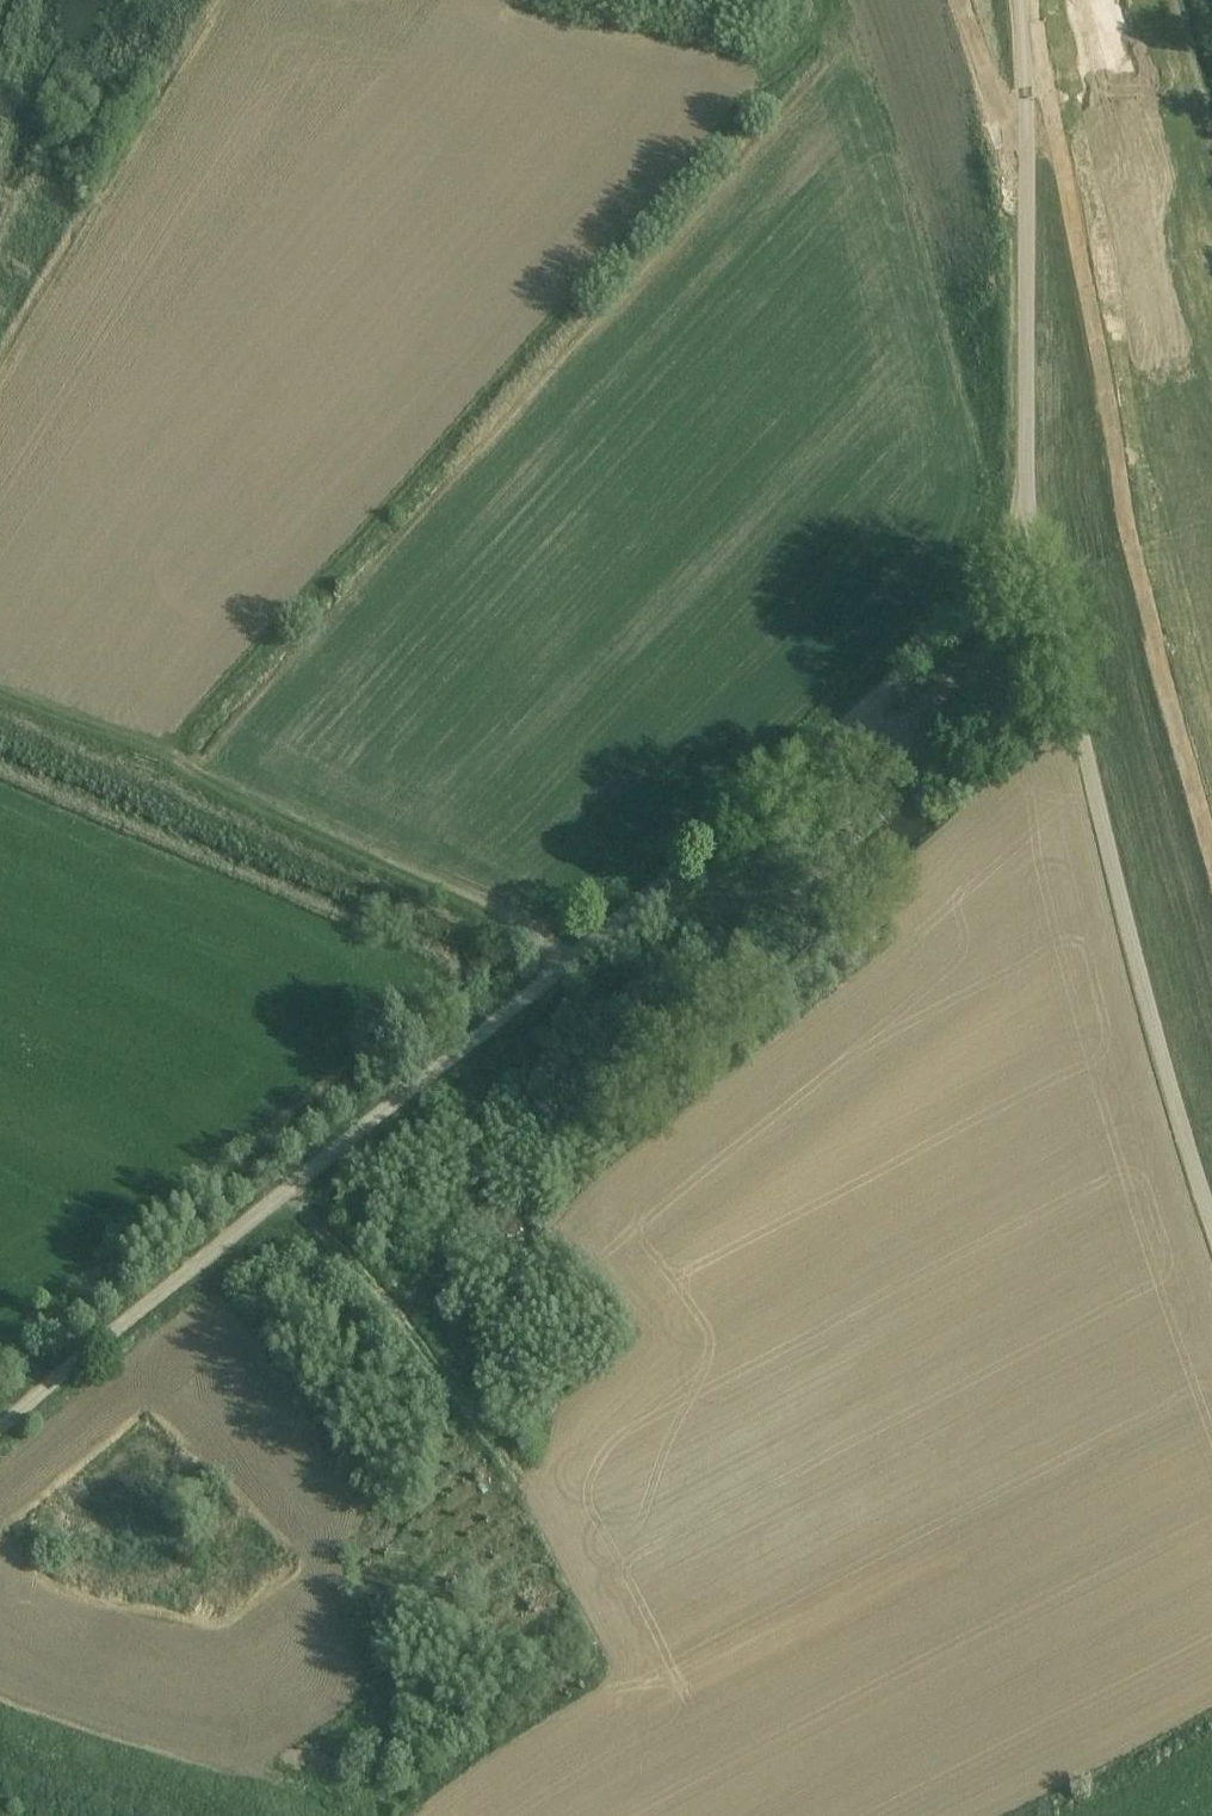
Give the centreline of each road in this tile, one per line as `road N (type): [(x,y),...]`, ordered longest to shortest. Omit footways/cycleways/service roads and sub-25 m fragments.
road 1 (track): [(1211,842),(1042,73),(1026,58)]
road 2 (track): [(525,1472),(289,1193)]

